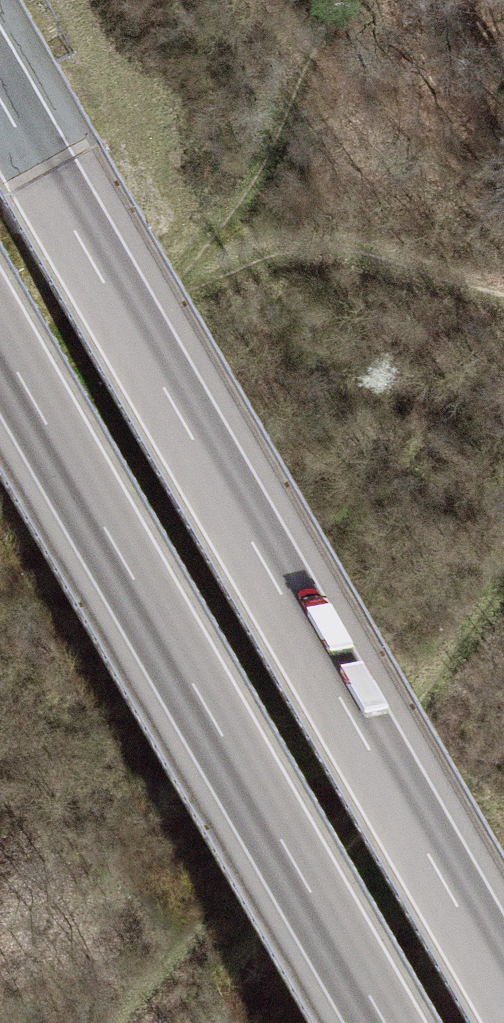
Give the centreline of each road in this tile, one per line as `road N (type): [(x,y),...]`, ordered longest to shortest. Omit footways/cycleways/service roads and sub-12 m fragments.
road 1 (motorway): [(503,987),(0,96)]
road 2 (motorway): [(0,340),(384,1022)]

